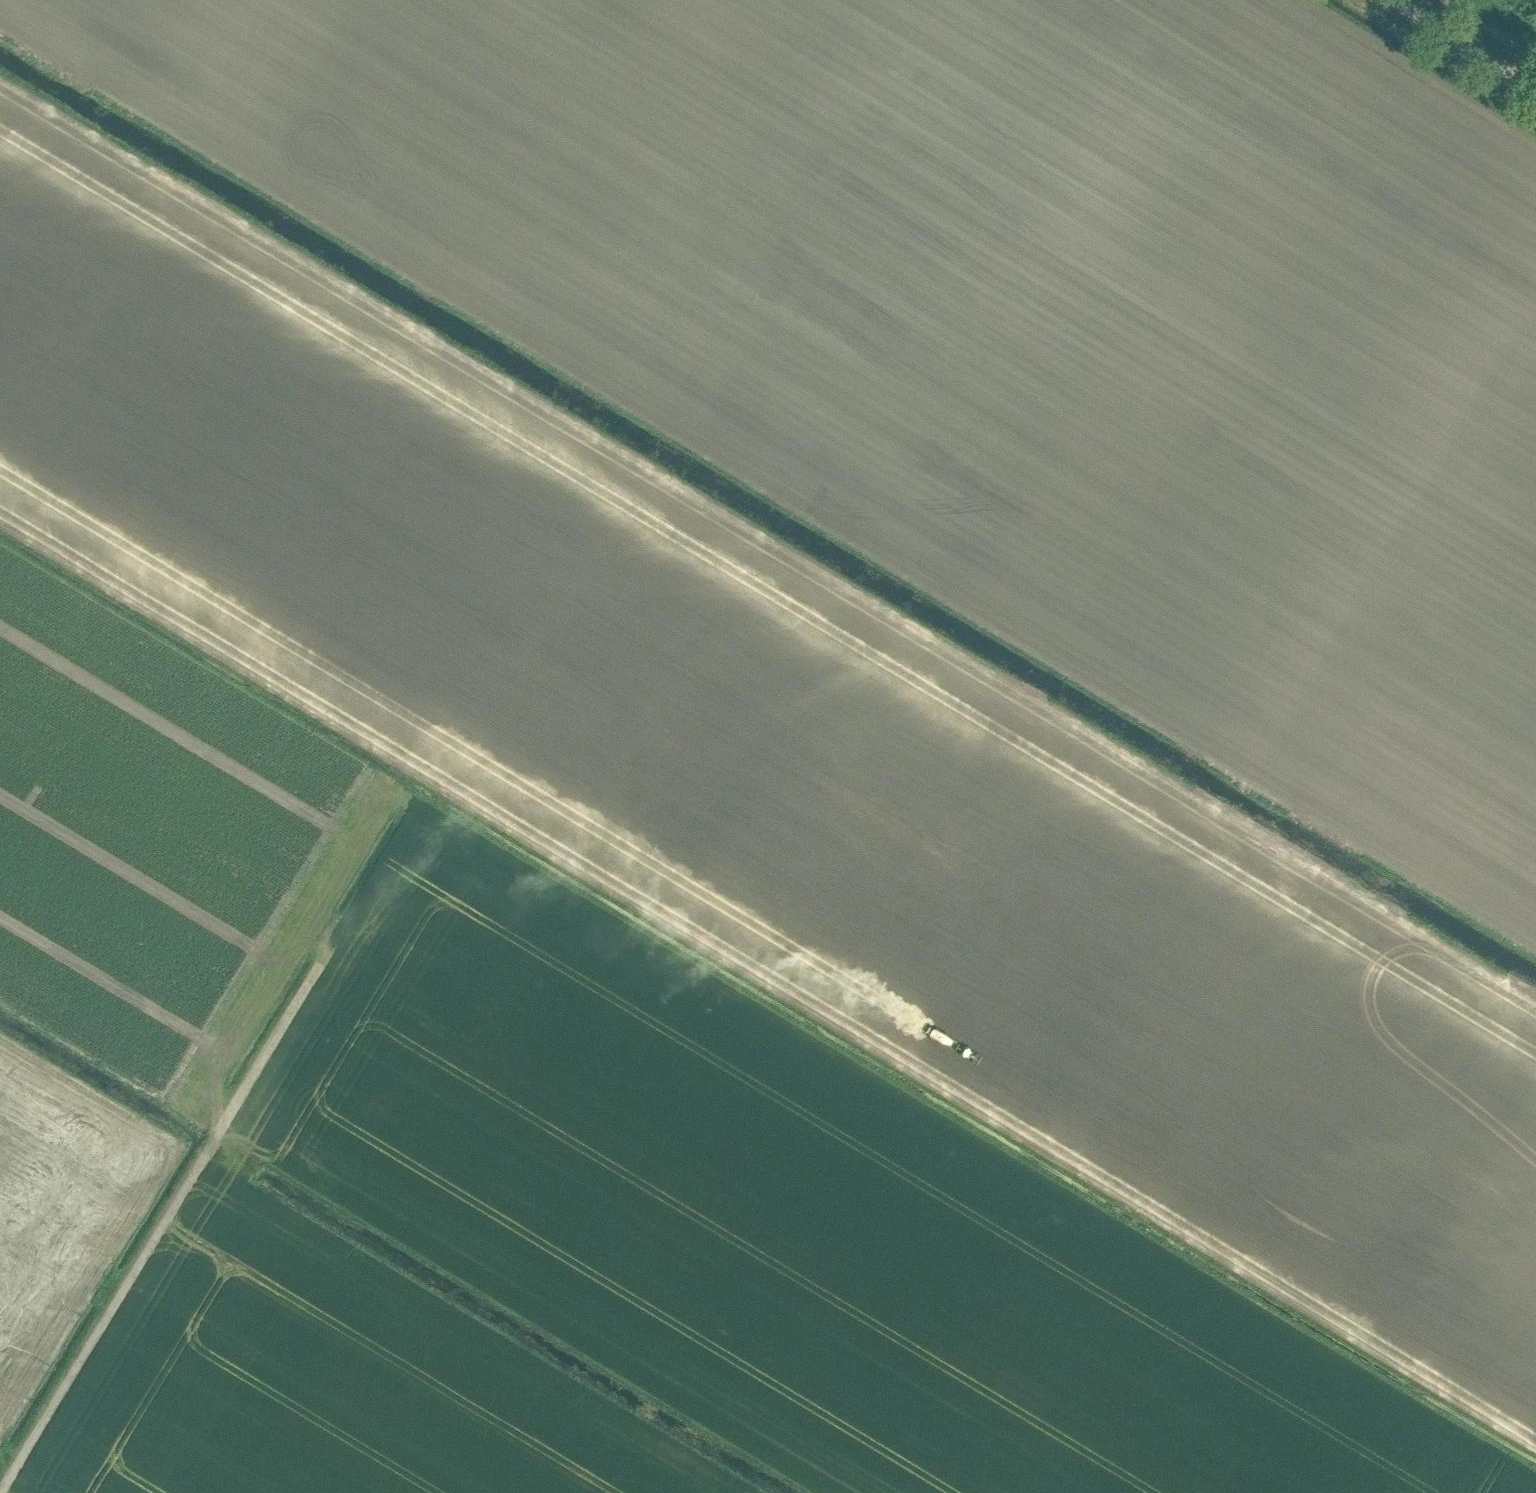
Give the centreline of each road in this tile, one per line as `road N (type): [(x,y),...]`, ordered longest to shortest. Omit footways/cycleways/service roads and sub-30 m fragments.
road 1 (unclassified): [(1535,90),(1392,0)]

